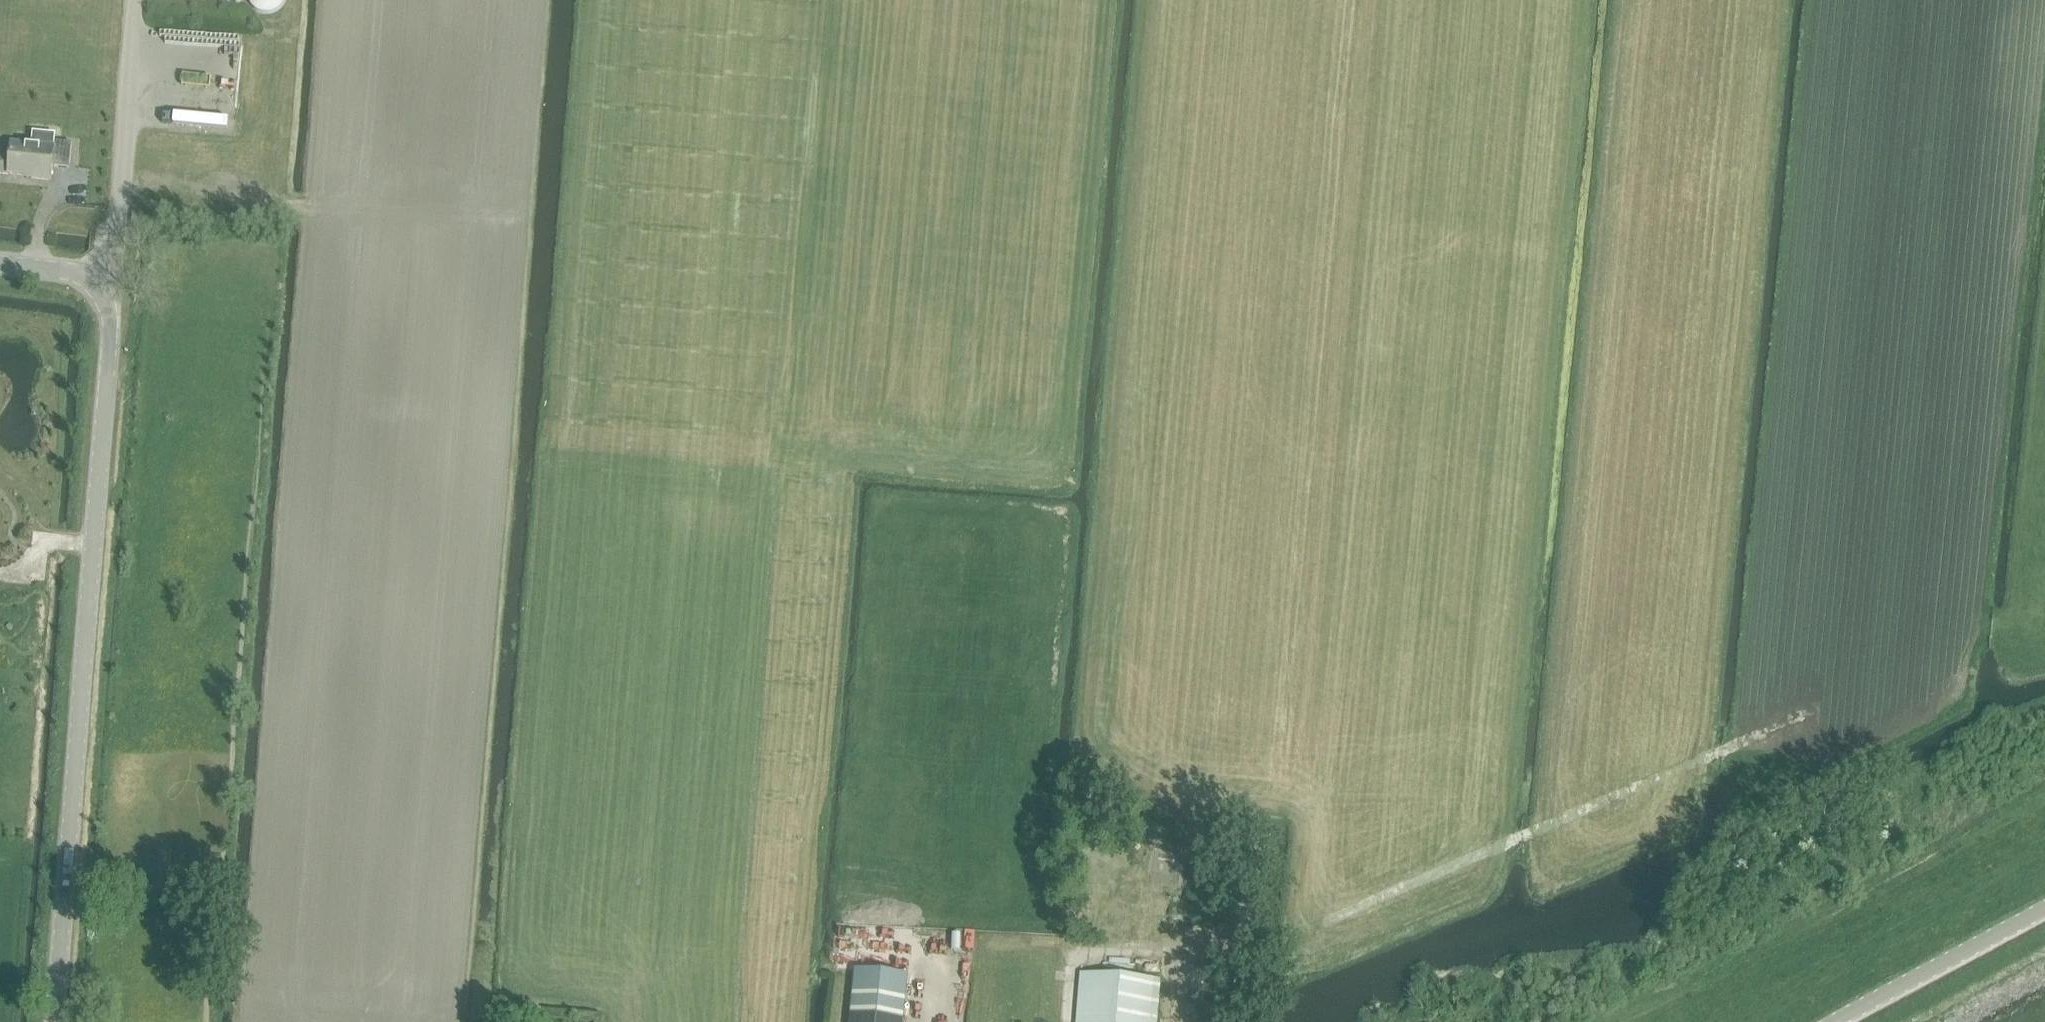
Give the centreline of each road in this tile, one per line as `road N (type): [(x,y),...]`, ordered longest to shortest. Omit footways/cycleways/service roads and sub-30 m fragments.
road 1 (tertiary): [(55,1021),(110,322),(85,282),(0,266)]
road 2 (tertiary): [(1837,1021),(2044,909)]

